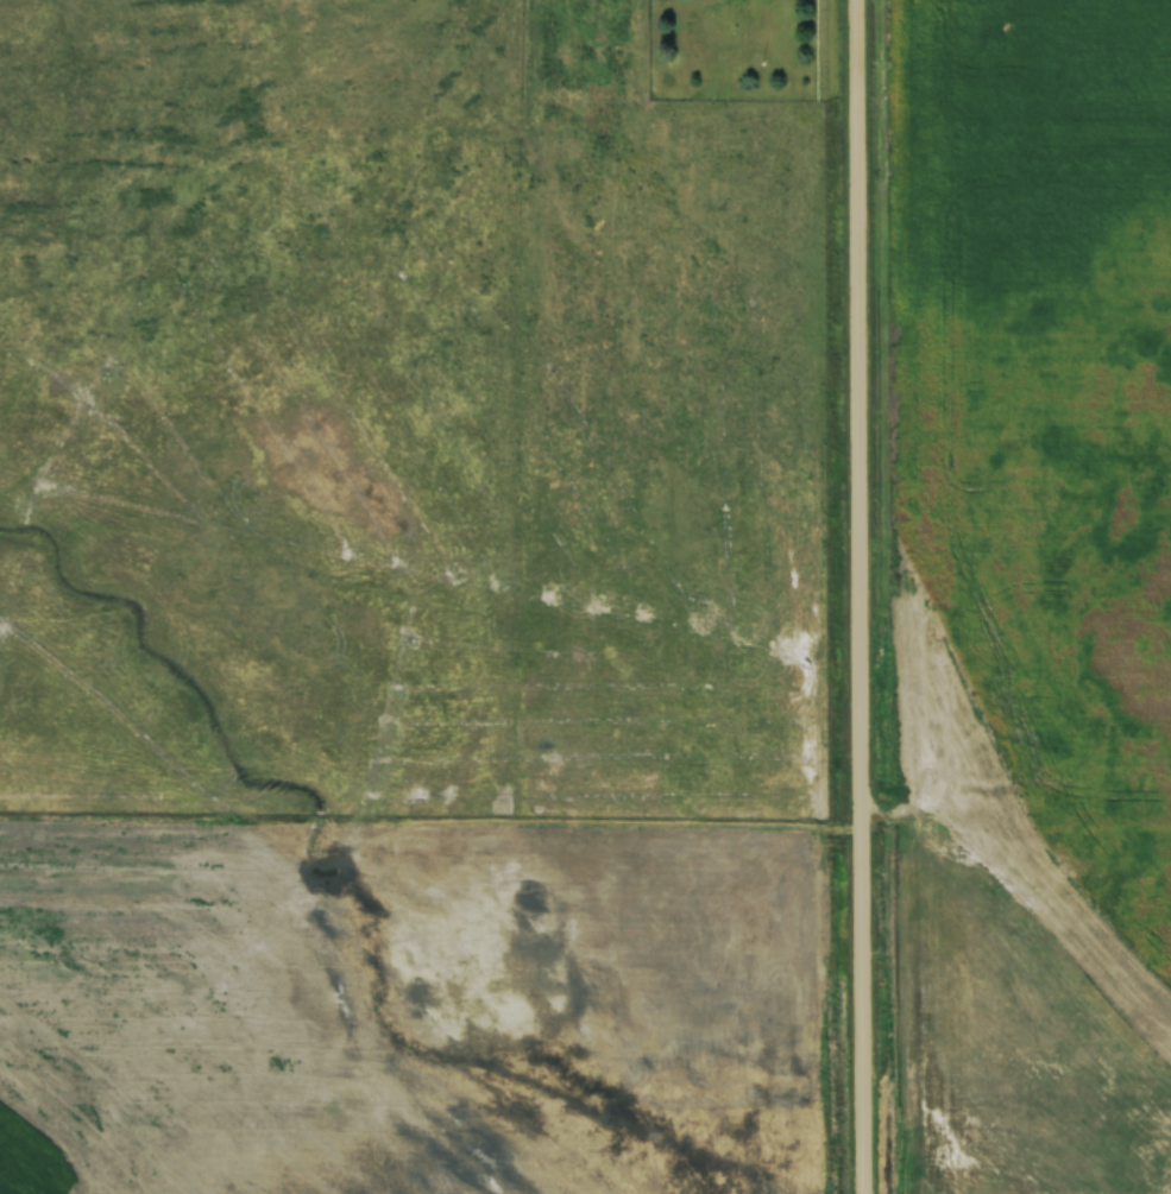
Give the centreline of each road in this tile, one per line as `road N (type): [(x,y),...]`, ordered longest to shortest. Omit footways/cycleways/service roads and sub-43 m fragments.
road 1 (residential): [(880,1193),(884,0)]

